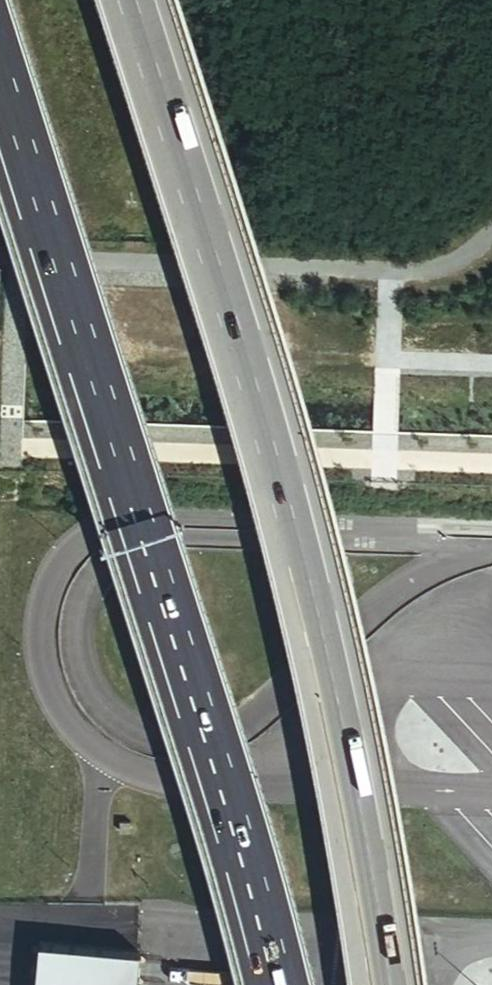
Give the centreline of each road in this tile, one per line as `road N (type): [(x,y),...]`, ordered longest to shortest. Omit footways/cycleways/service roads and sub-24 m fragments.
road 1 (trunk): [(384,984),(310,568),(138,0)]
road 2 (trunk): [(0,51),(213,723),(286,984)]

